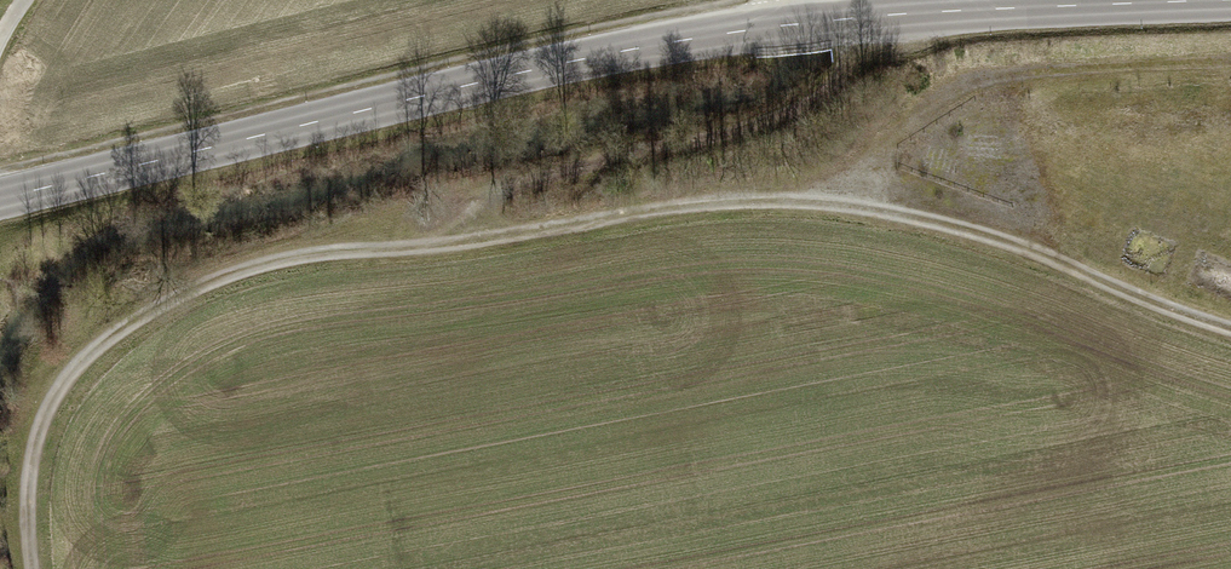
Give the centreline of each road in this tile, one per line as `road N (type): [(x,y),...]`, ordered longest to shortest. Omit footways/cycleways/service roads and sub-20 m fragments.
road 1 (track): [(1230,328),(1032,249),(894,211),(776,199),(436,246),(282,258),(152,309),(86,354),(46,406),(30,460),(32,568)]
road 2 (secondary): [(0,198),(575,60),(766,25),(1213,0)]
road 3 (track): [(868,16),(851,66),(824,96),(772,121),(553,166),(476,198),(436,246)]

